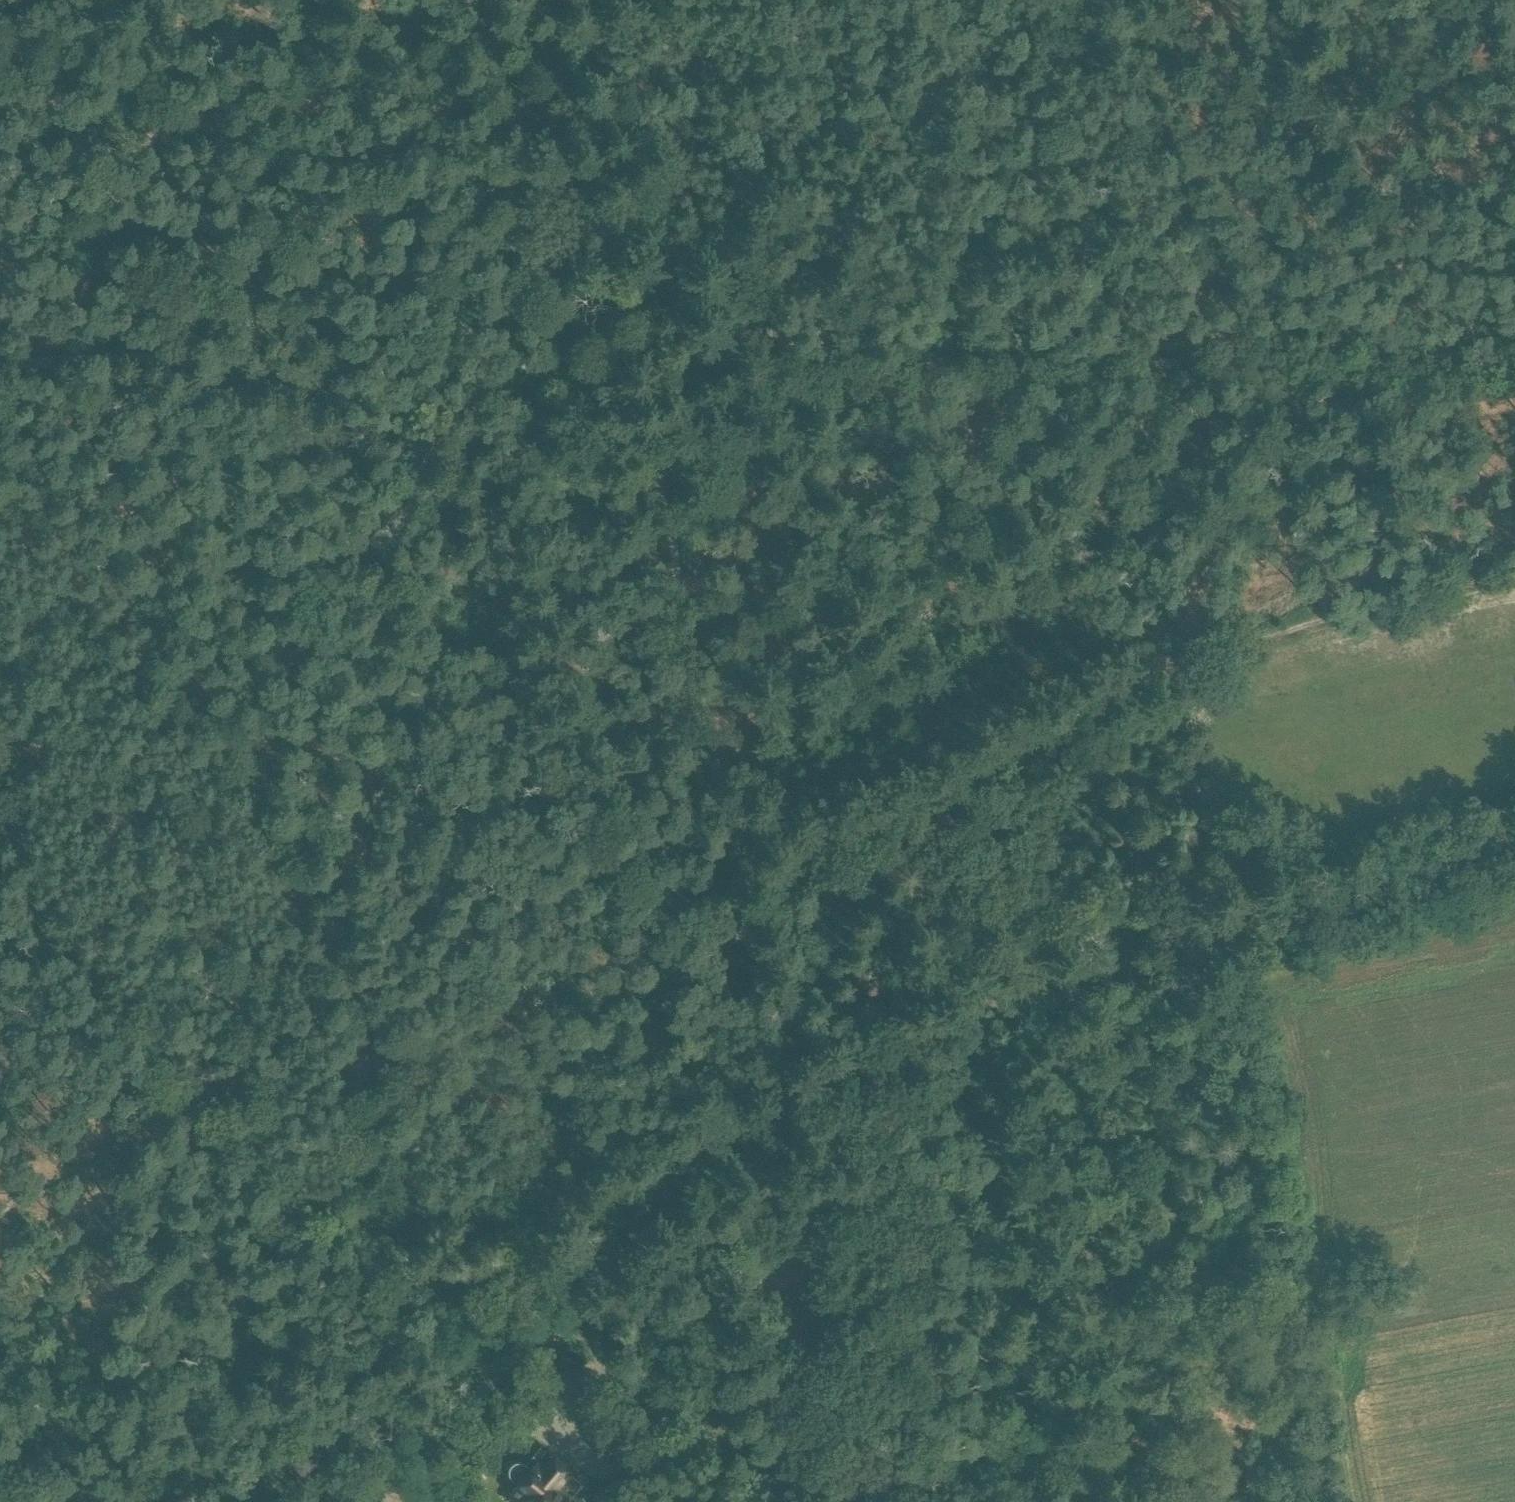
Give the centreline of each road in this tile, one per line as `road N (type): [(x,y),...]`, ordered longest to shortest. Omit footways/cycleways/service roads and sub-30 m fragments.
road 1 (track): [(1514,838),(1023,997),(961,983),(897,912),(856,836)]
road 2 (track): [(1514,374),(1151,376),(804,405)]
road 3 (track): [(509,506),(413,419),(189,355),(0,360)]
road 4 (track): [(856,836),(718,740),(674,677),(647,451)]

